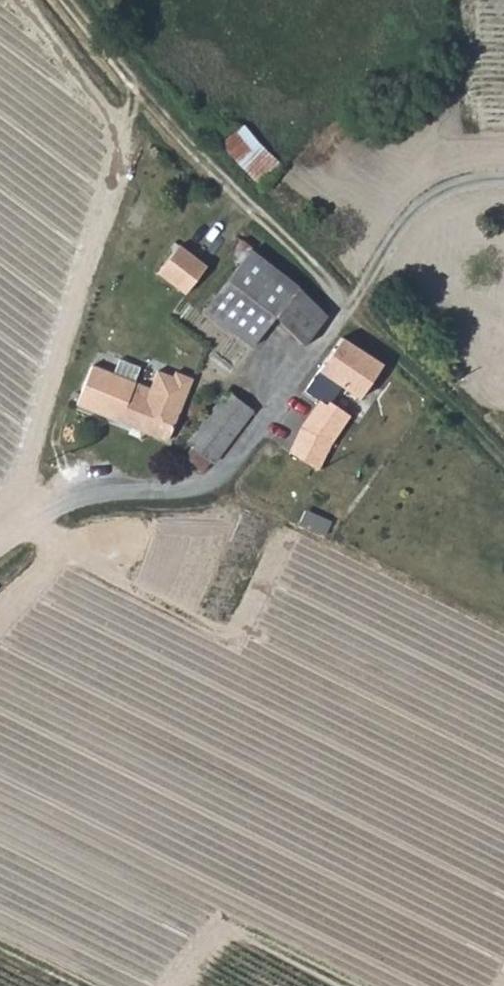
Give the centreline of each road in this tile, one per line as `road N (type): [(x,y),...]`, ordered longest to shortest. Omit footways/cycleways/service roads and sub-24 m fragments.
road 1 (unclassified): [(0,543),(61,505),(95,494),(209,481),(349,307)]
road 2 (track): [(71,0),(164,117),(349,307)]
road 3 (track): [(349,307),(503,464)]

